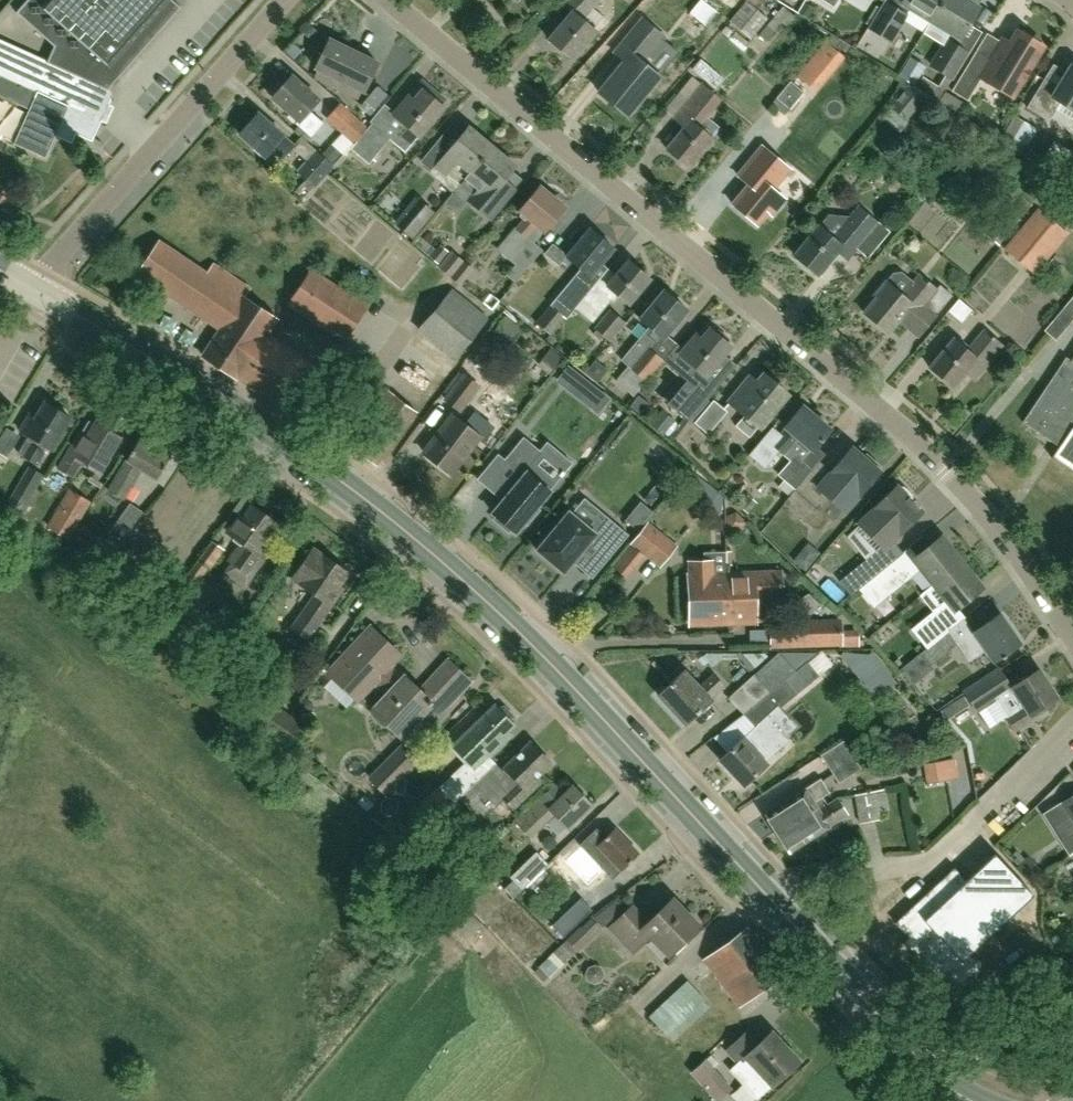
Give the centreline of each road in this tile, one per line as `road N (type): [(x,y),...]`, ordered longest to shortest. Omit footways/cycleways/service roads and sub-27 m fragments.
road 1 (primary): [(976,1100),(862,1001),(499,616),(364,498),(239,410),(34,294)]
road 2 (residential): [(1072,636),(945,468),(394,0)]
road 3 (residential): [(47,275),(287,0)]

